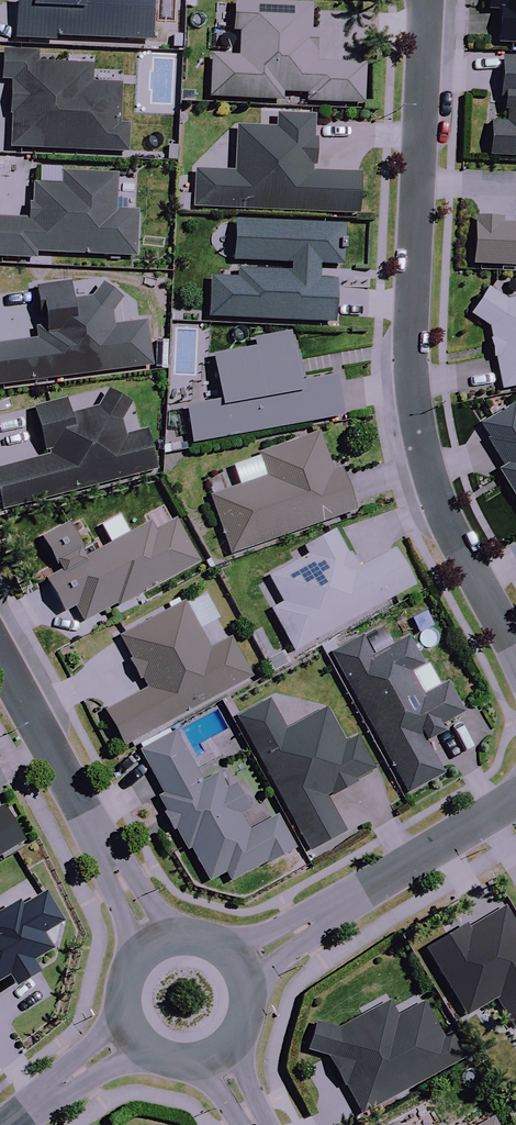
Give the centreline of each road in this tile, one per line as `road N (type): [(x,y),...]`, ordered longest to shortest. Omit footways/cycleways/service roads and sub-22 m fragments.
road 1 (residential): [(515,646),(428,480),(413,417),(409,352),(424,0)]
road 2 (residential): [(515,802),(337,909)]
road 3 (tertiary): [(98,832),(0,659)]
road 4 (tertiary): [(138,966),(103,876),(98,832)]
road 5 (residential): [(161,1051),(39,1102)]
road 6 (residential): [(39,1102),(131,1009)]
road 7 (tertiary): [(98,832),(173,936)]

